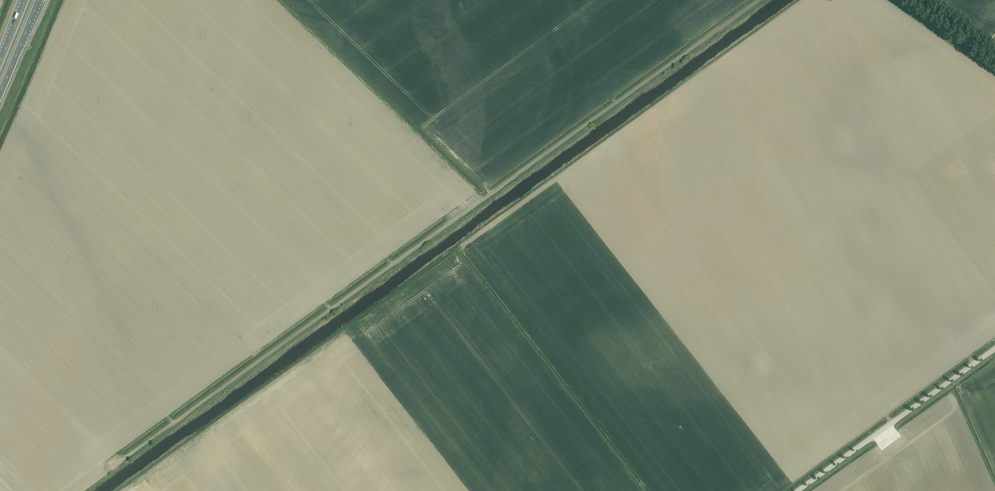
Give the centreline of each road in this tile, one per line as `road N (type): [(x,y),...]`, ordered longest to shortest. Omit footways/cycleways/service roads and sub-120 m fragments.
road 1 (track): [(759,0),(115,464)]
road 2 (unclassified): [(798,490),(994,349)]

